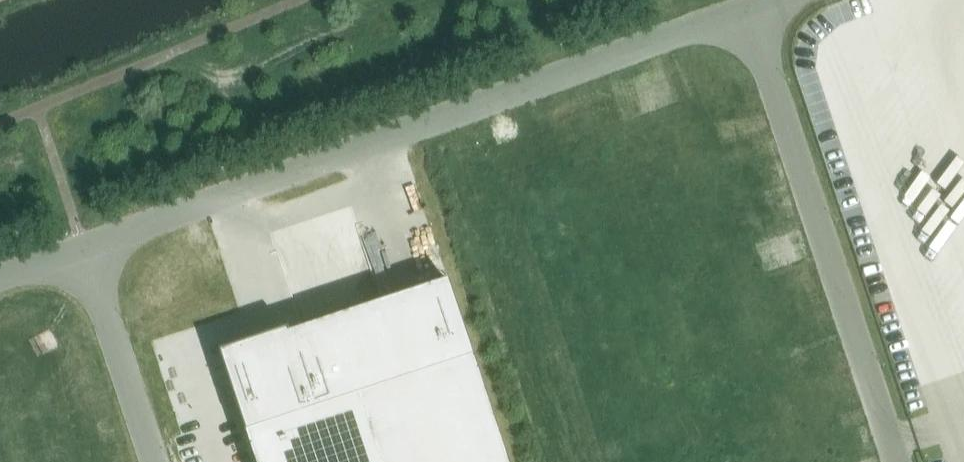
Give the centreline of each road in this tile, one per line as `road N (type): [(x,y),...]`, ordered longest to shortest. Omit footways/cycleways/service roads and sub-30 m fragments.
road 1 (unclassified): [(747,7),(89,252)]
road 2 (unclassified): [(747,7),(898,461)]
road 3 (unclassified): [(89,252),(158,461)]

